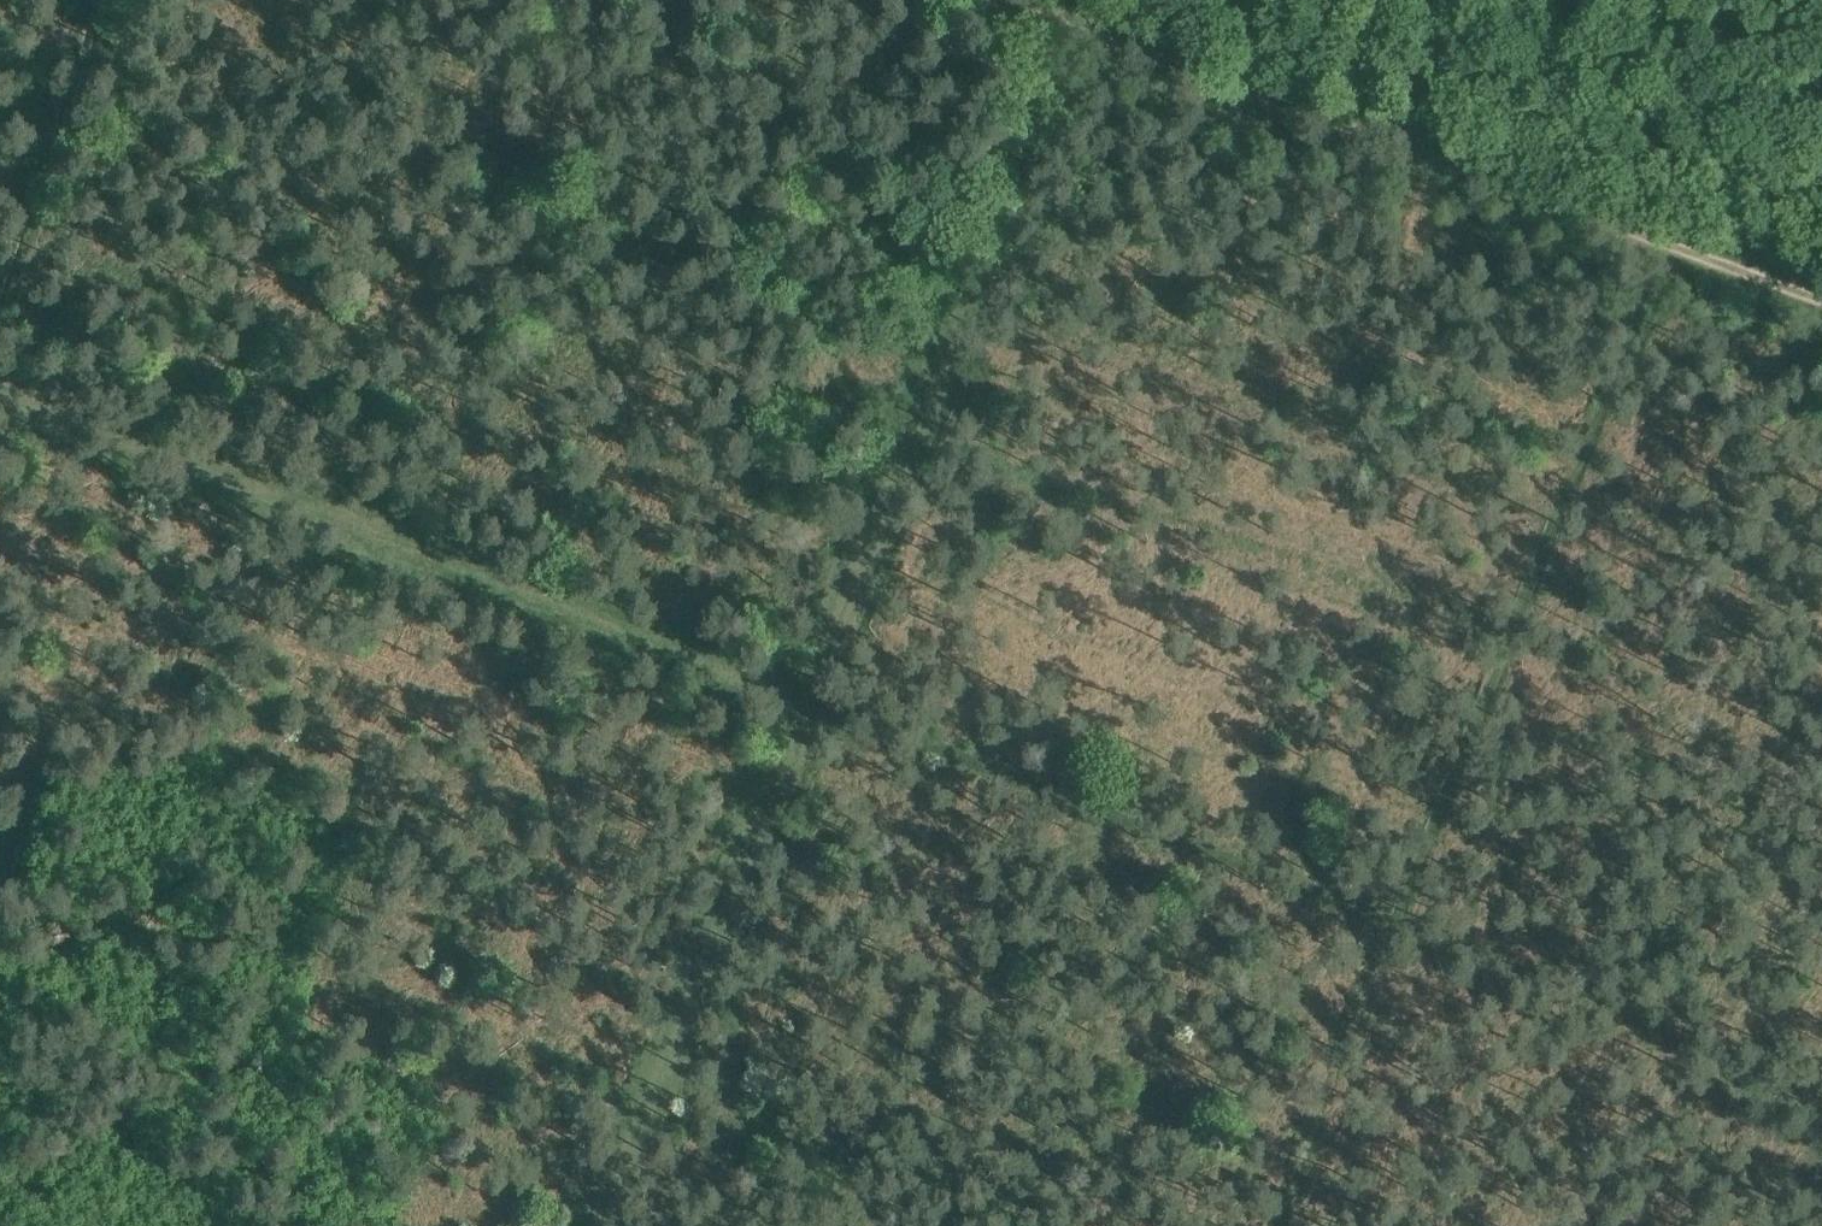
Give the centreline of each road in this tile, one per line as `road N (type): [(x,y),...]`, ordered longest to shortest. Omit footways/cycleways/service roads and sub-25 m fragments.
road 1 (track): [(624,1225),(1106,28)]
road 2 (track): [(1821,300),(1106,28)]

